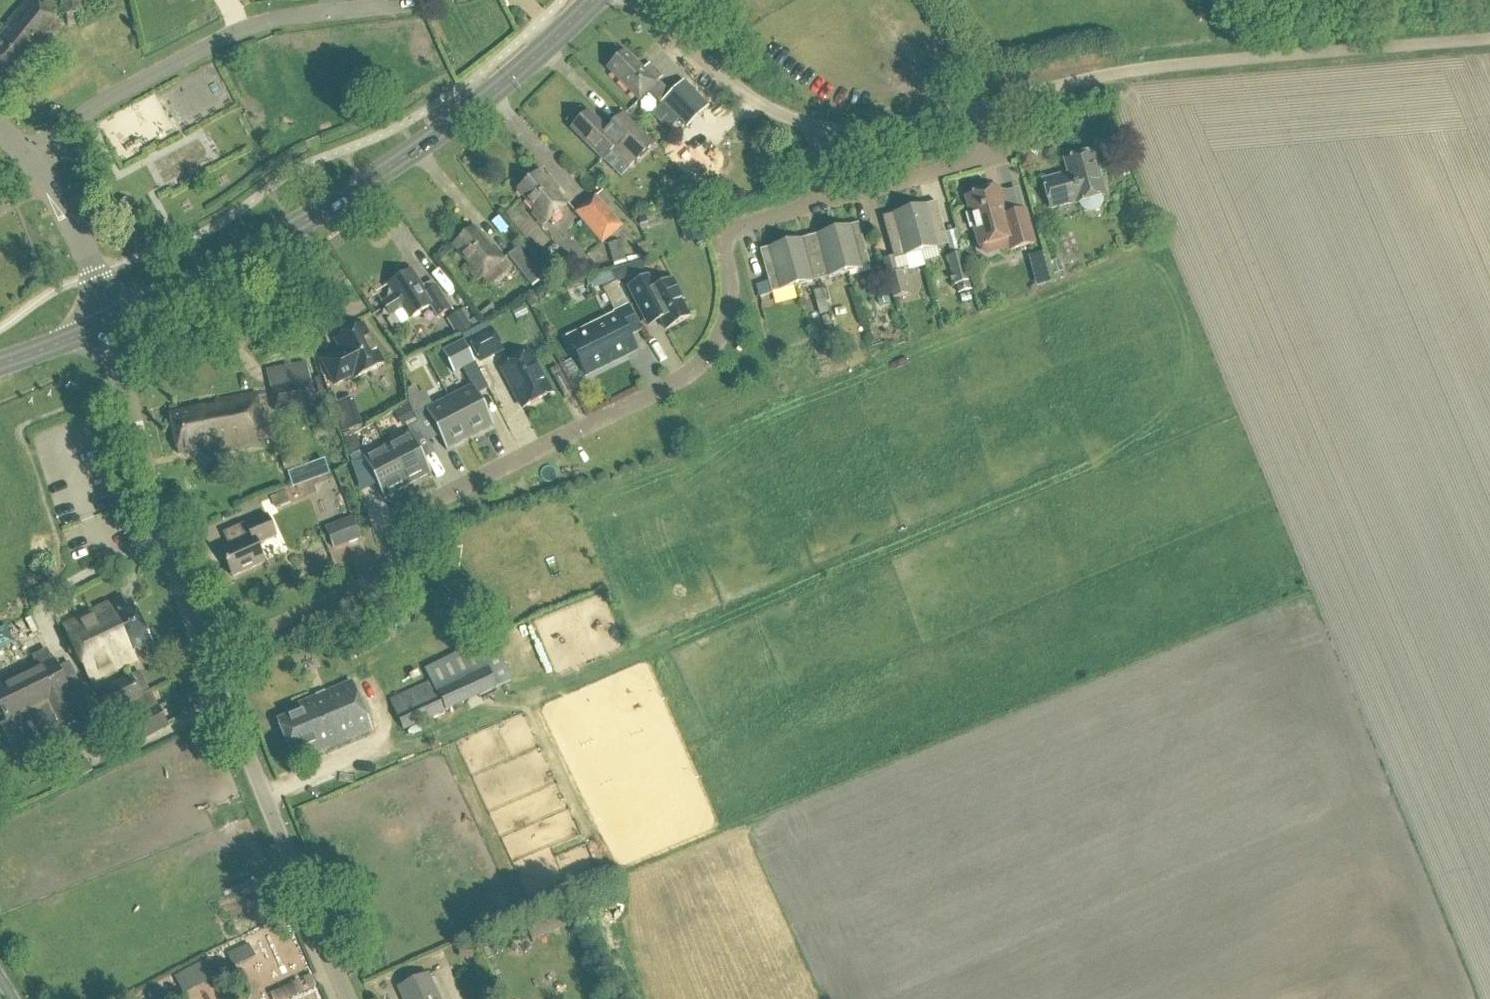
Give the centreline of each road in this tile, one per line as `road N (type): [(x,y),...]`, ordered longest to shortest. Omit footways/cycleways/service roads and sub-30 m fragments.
road 1 (residential): [(207,656),(366,588),(418,512),(698,375),(723,335),(730,233),(818,213)]
road 2 (primary): [(110,323),(414,152),(596,0)]
road 3 (unclassified): [(1489,41),(1119,74),(981,109)]
road 4 (residential): [(27,158),(85,114),(248,28),(390,9)]
road 5 (residential): [(351,998),(207,656)]
road 6 (residential): [(207,656),(176,578),(110,323)]
road 7 (unclassified): [(826,132),(752,100),(636,0)]
road 8 (residential): [(110,323),(63,211),(27,158)]
road 9 (residential): [(818,213),(993,165)]
road 10 (unclassified): [(981,109),(826,132)]

